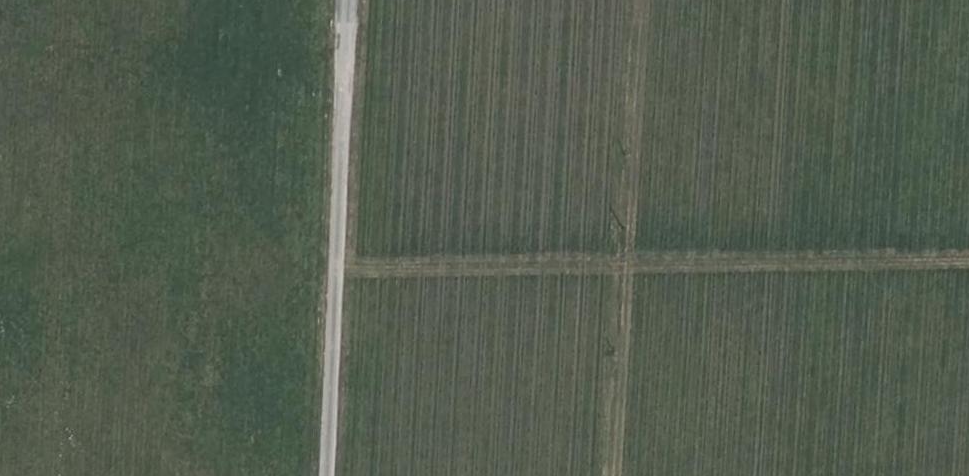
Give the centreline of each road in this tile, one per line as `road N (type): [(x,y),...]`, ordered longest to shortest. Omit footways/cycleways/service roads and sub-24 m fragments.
road 1 (track): [(347,0),(326,475)]

